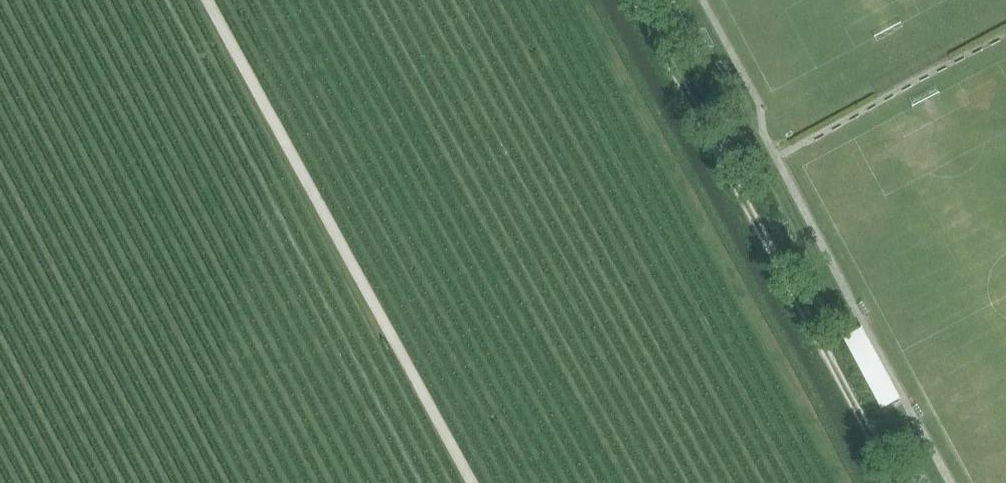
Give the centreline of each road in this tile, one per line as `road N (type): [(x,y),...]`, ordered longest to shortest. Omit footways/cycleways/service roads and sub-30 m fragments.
road 1 (track): [(205,0),(472,482)]
road 2 (track): [(892,482),(633,0)]

